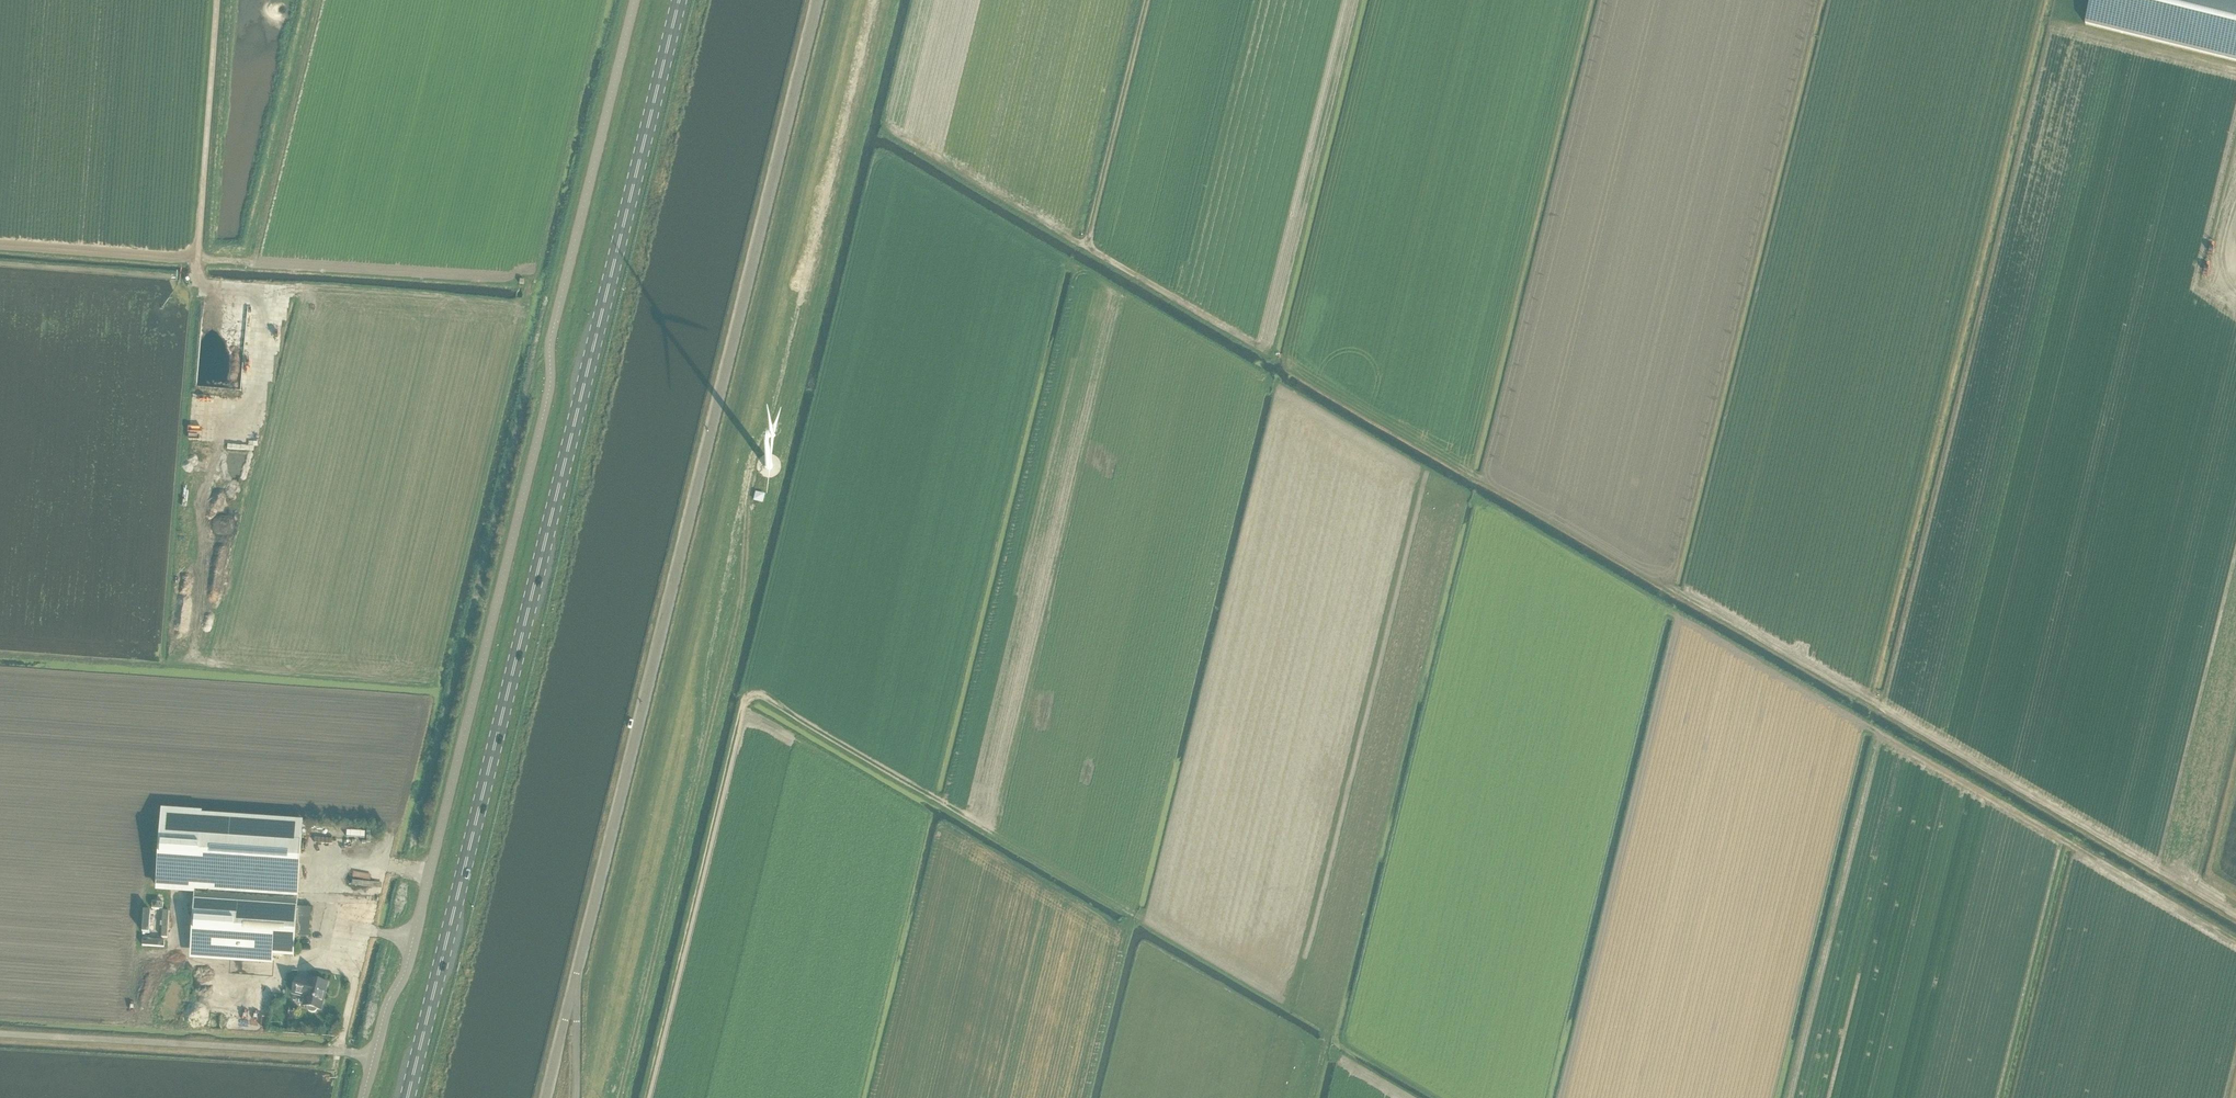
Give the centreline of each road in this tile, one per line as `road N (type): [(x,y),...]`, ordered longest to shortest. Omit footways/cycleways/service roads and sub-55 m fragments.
road 1 (unclassified): [(363,1097),(387,1006),(405,972),(463,739),(635,0)]
road 2 (primary): [(408,1097),(680,0)]
road 3 (unclassified): [(574,987),(820,0)]

